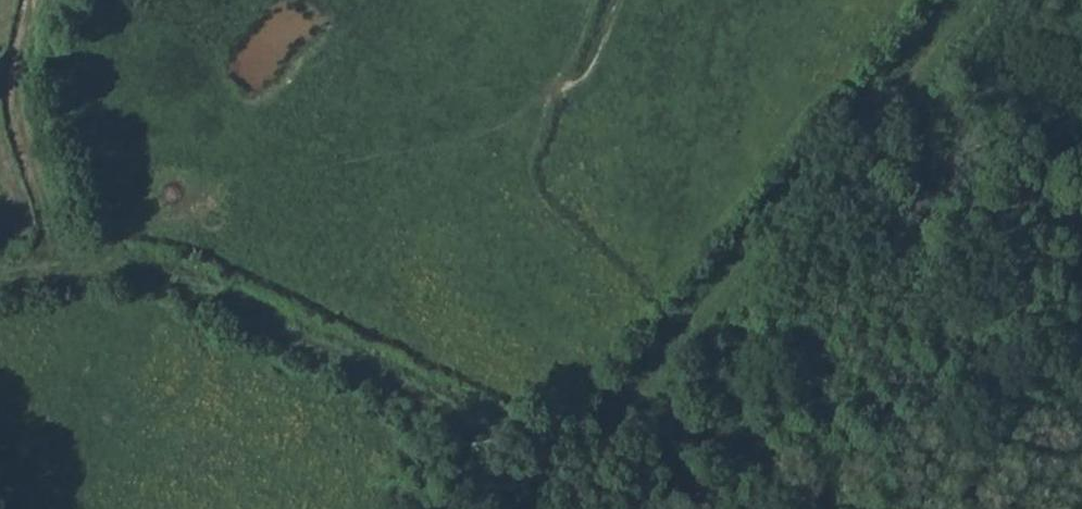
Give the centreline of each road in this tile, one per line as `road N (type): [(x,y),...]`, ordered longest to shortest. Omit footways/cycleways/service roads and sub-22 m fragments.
road 1 (track): [(628,401),(577,448),(534,452),(378,361),(166,283),(52,271),(0,278)]
road 2 (track): [(628,401),(975,0)]
road 3 (track): [(894,508),(696,422),(628,401)]
road 4 (track): [(32,0),(10,91),(19,152),(47,203),(52,271)]

